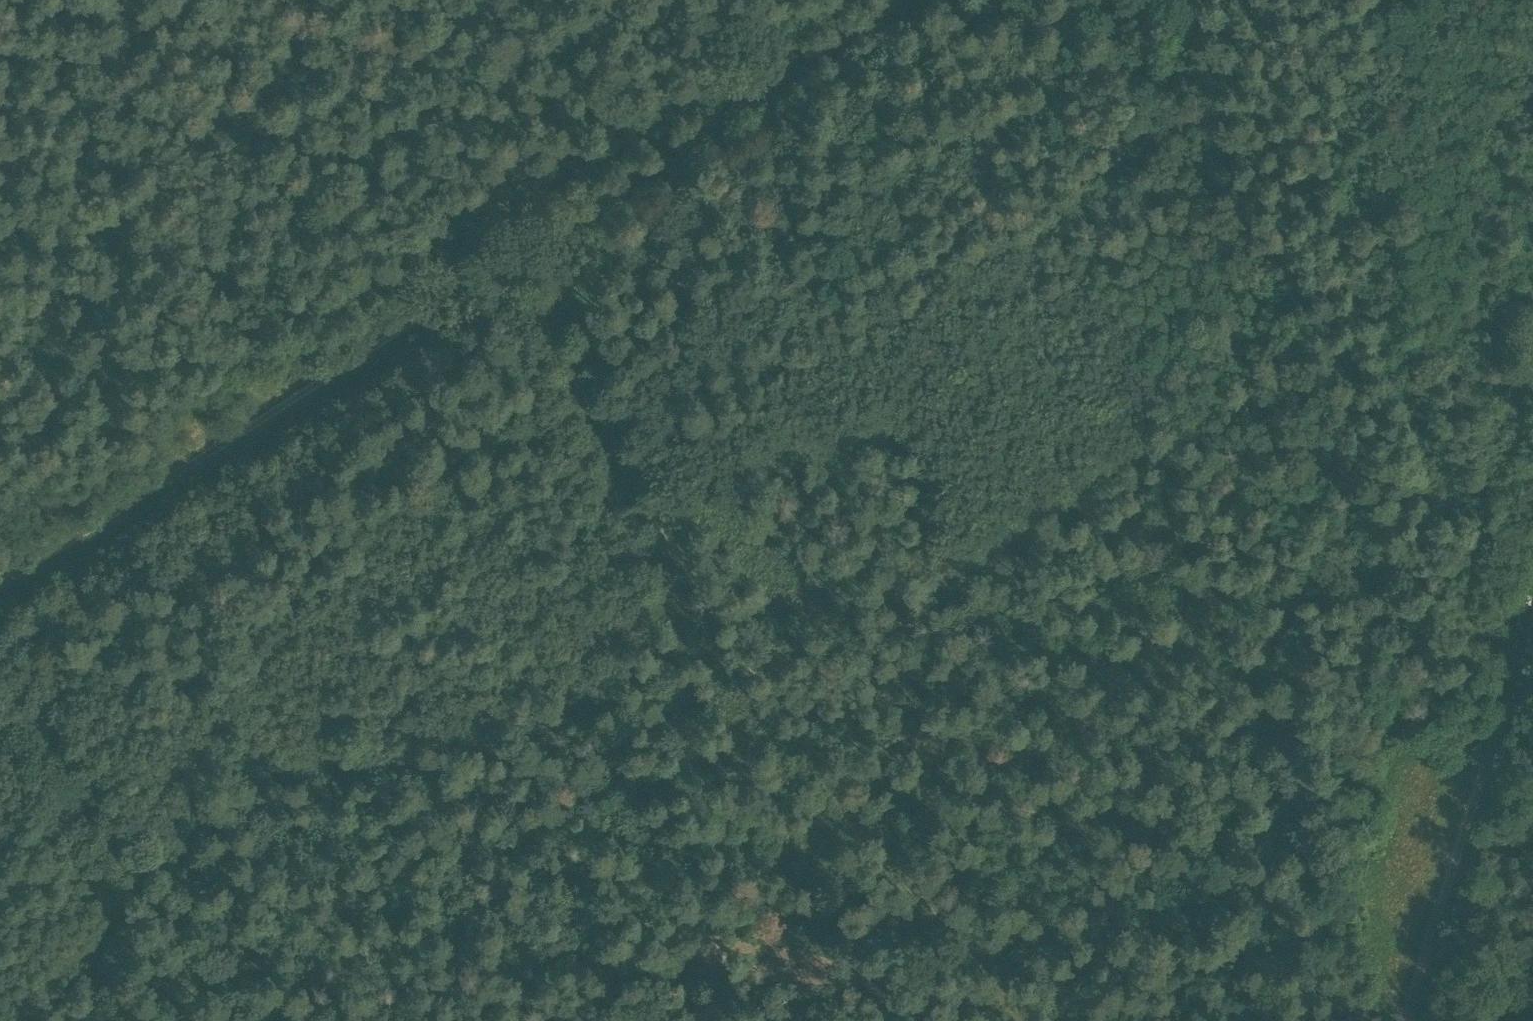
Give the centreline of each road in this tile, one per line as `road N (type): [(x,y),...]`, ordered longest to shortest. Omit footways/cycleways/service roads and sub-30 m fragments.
road 1 (track): [(497,258),(801,738),(1027,1020)]
road 2 (track): [(0,576),(497,258)]
road 3 (track): [(497,258),(902,0)]
road 4 (track): [(1404,1020),(1532,618)]

